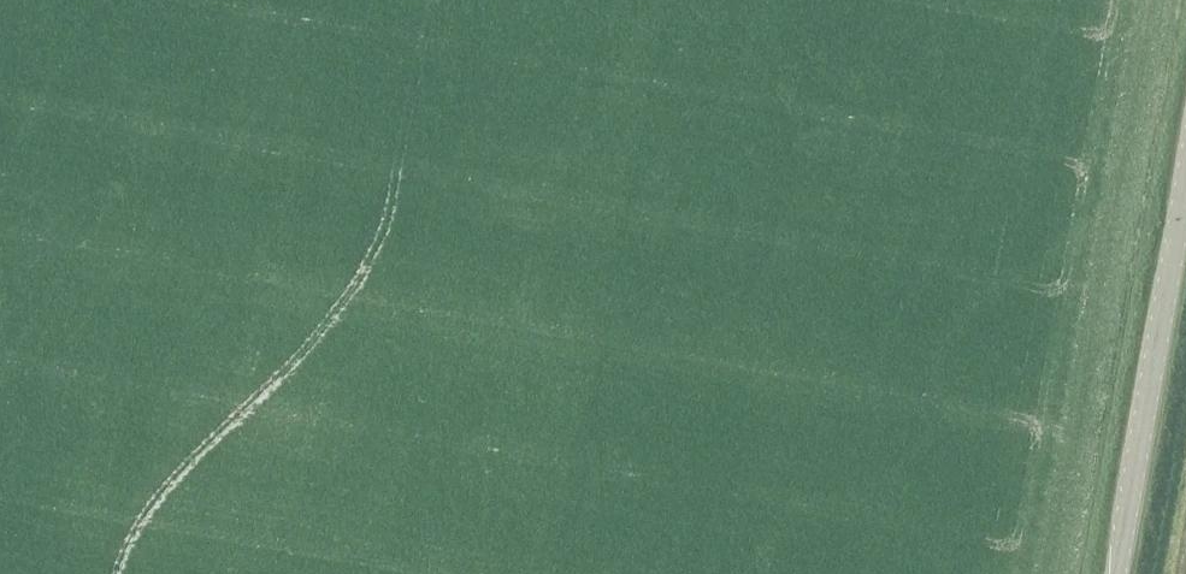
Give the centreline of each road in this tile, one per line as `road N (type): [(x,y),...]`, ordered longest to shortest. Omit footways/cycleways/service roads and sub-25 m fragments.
road 1 (tertiary): [(1117,573),(1185,184)]

